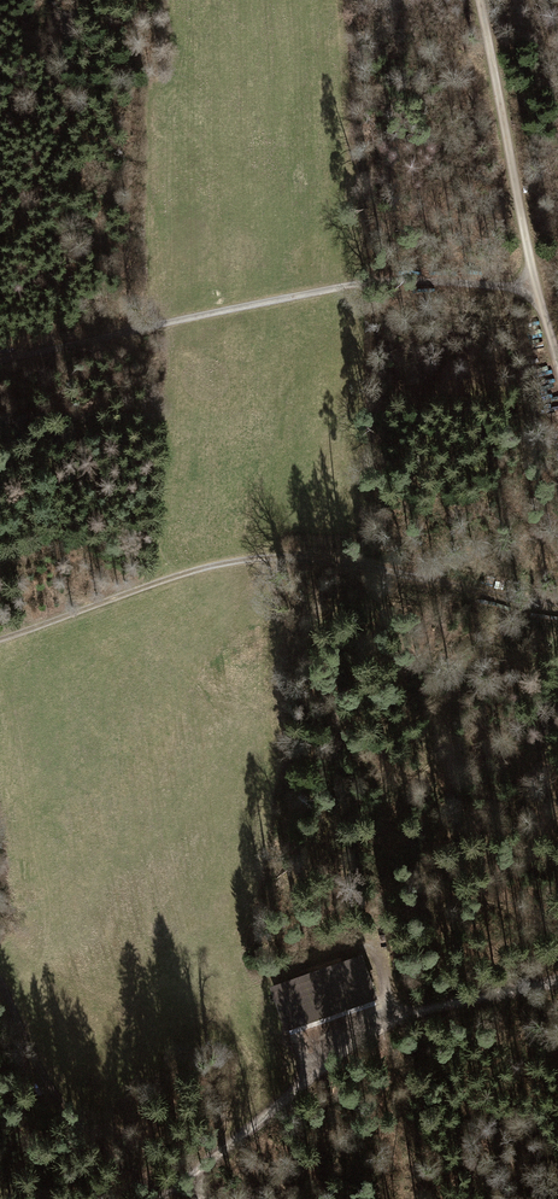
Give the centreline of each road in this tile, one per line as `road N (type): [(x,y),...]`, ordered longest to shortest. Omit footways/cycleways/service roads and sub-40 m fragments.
road 1 (track): [(557,608),(385,569),(278,560),(212,565),(0,643)]
road 2 (track): [(0,359),(317,292),(399,283),(535,289)]
road 3 (track): [(481,0),(557,376)]
road 4 (track): [(159,1198),(66,1122),(0,984)]
road 5 (track): [(358,1035),(160,1198)]
road 6 (unclassified): [(557,985),(408,1016),(358,1035)]

